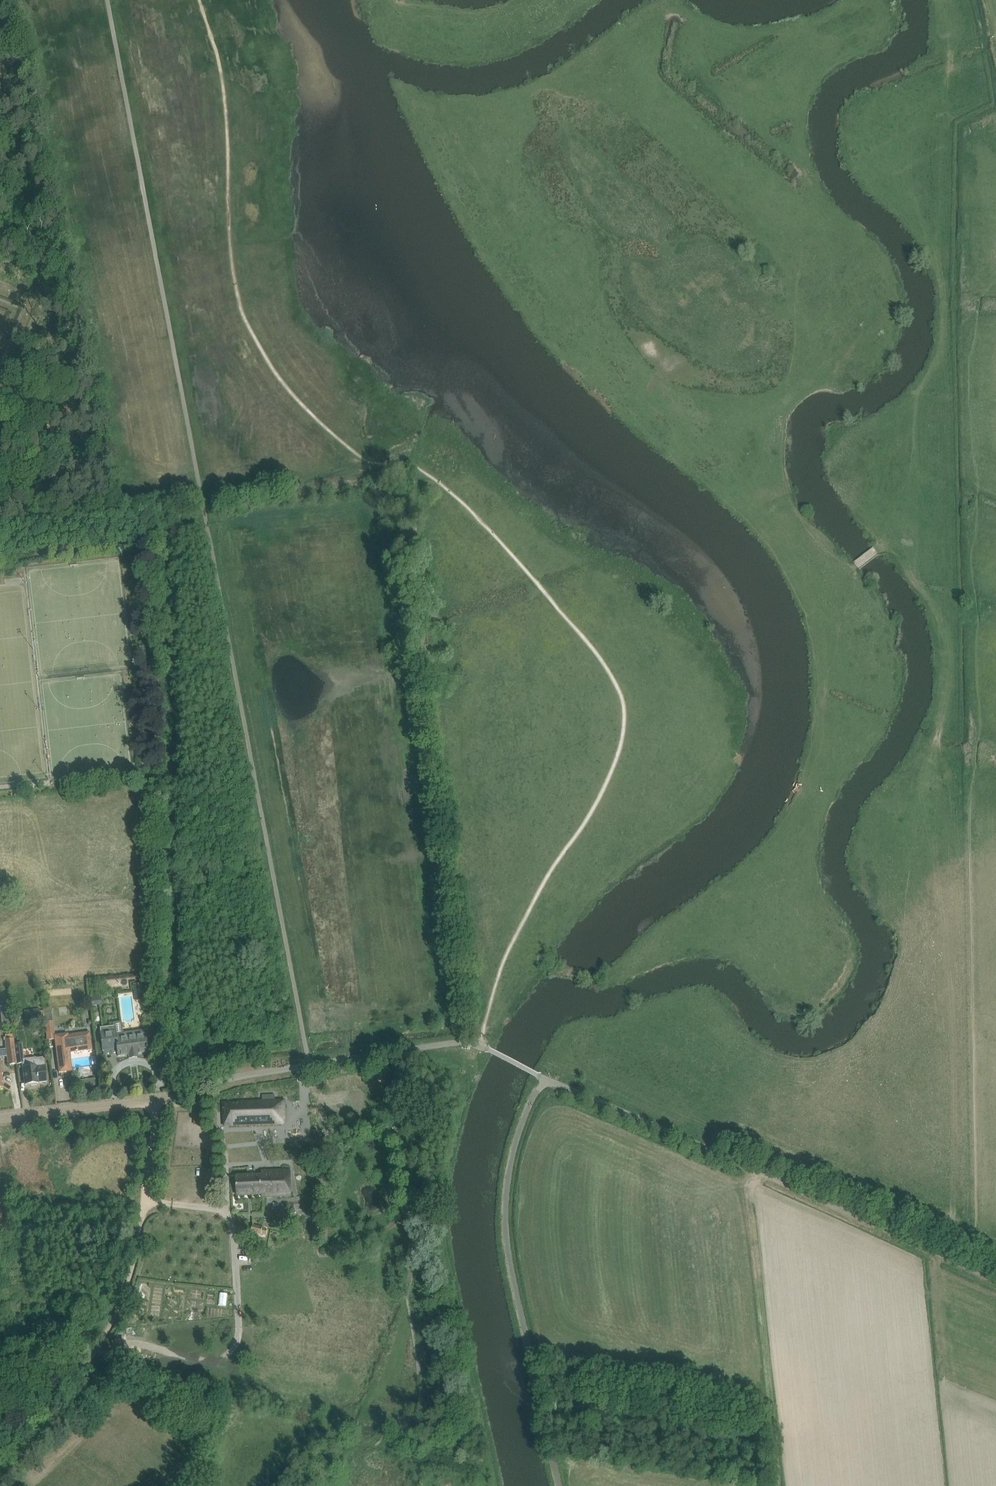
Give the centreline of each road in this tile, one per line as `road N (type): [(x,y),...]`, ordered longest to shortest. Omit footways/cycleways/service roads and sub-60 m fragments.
road 1 (track): [(749,1168),(778,1485)]
road 2 (track): [(85,1357),(124,1299),(156,1101)]
road 3 (residential): [(0,1118),(156,1101)]
road 4 (track): [(0,1449),(85,1357)]

